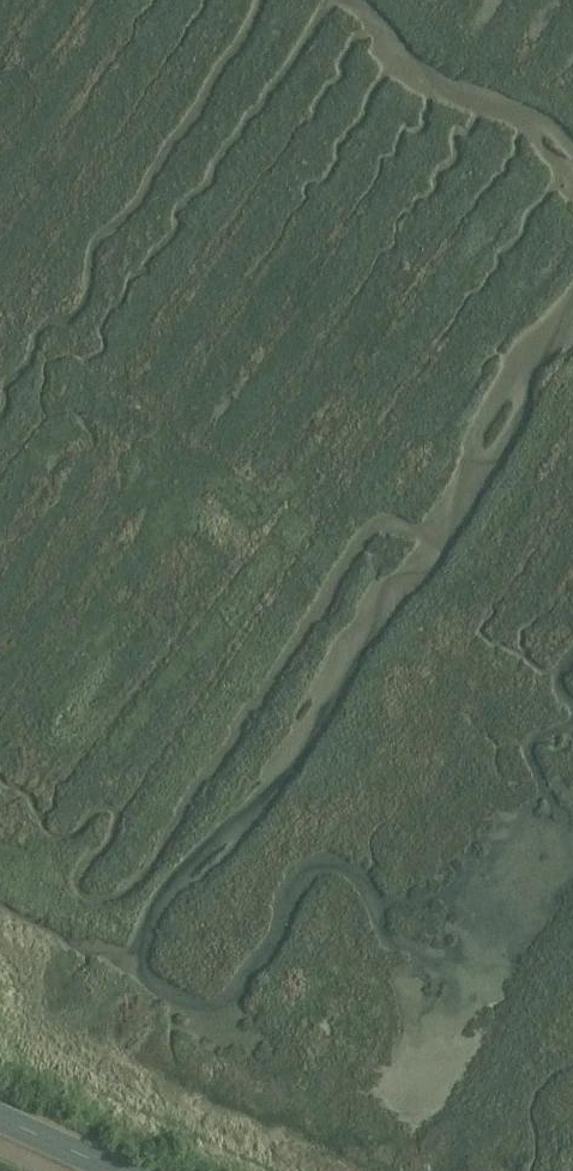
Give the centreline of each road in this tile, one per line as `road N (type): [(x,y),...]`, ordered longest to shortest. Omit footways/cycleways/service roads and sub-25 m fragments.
road 1 (tertiary): [(119,1170),(0,1117)]

